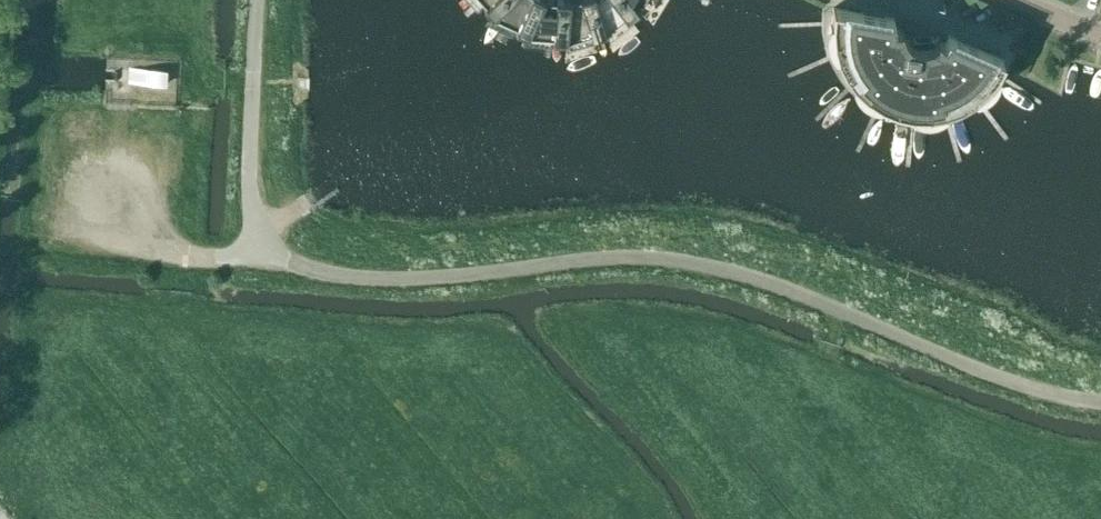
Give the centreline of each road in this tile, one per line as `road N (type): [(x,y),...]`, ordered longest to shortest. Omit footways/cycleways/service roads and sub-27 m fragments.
road 1 (unclassified): [(258,245),(335,276),(382,279),(608,258),(695,263),(793,292),(1027,388),(1100,403)]
road 2 (unclassified): [(257,0),(249,180),(258,245)]

